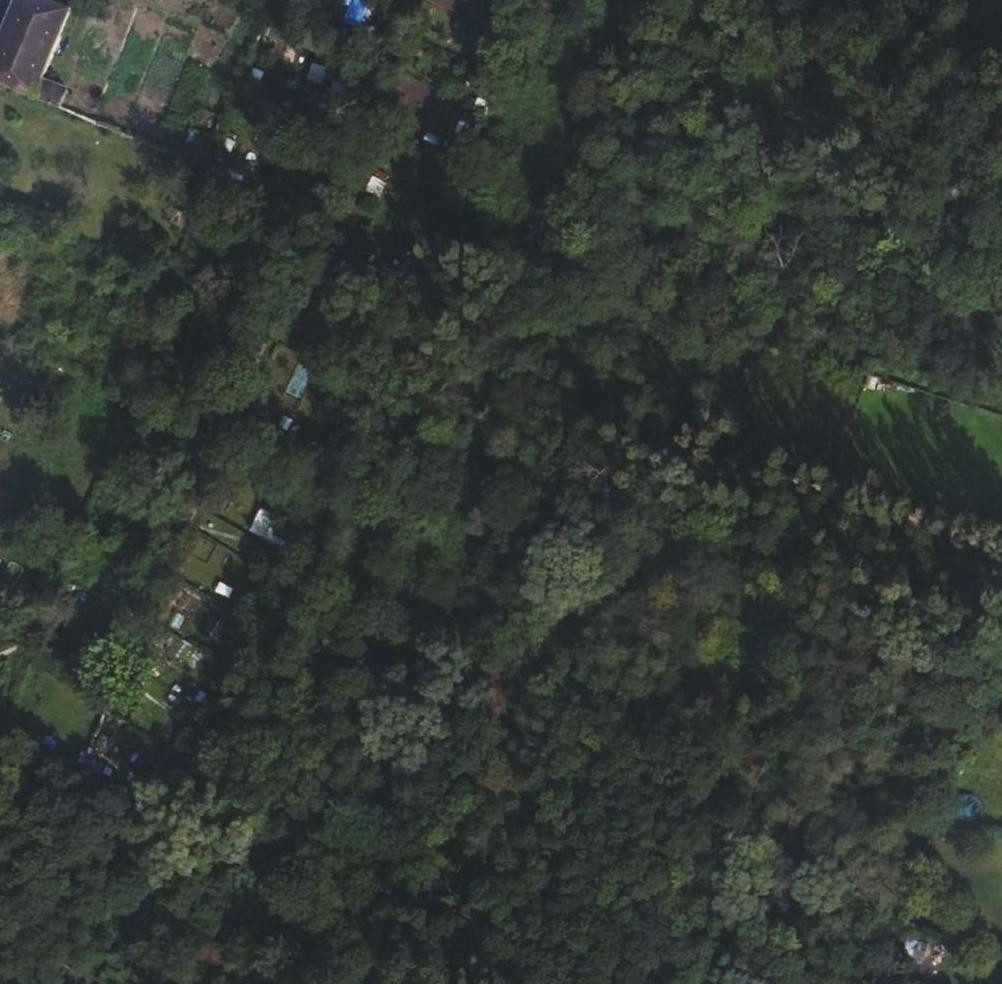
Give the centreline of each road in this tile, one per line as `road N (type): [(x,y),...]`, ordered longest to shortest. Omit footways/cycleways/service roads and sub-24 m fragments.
road 1 (track): [(414,0),(158,614),(57,650),(0,657)]

